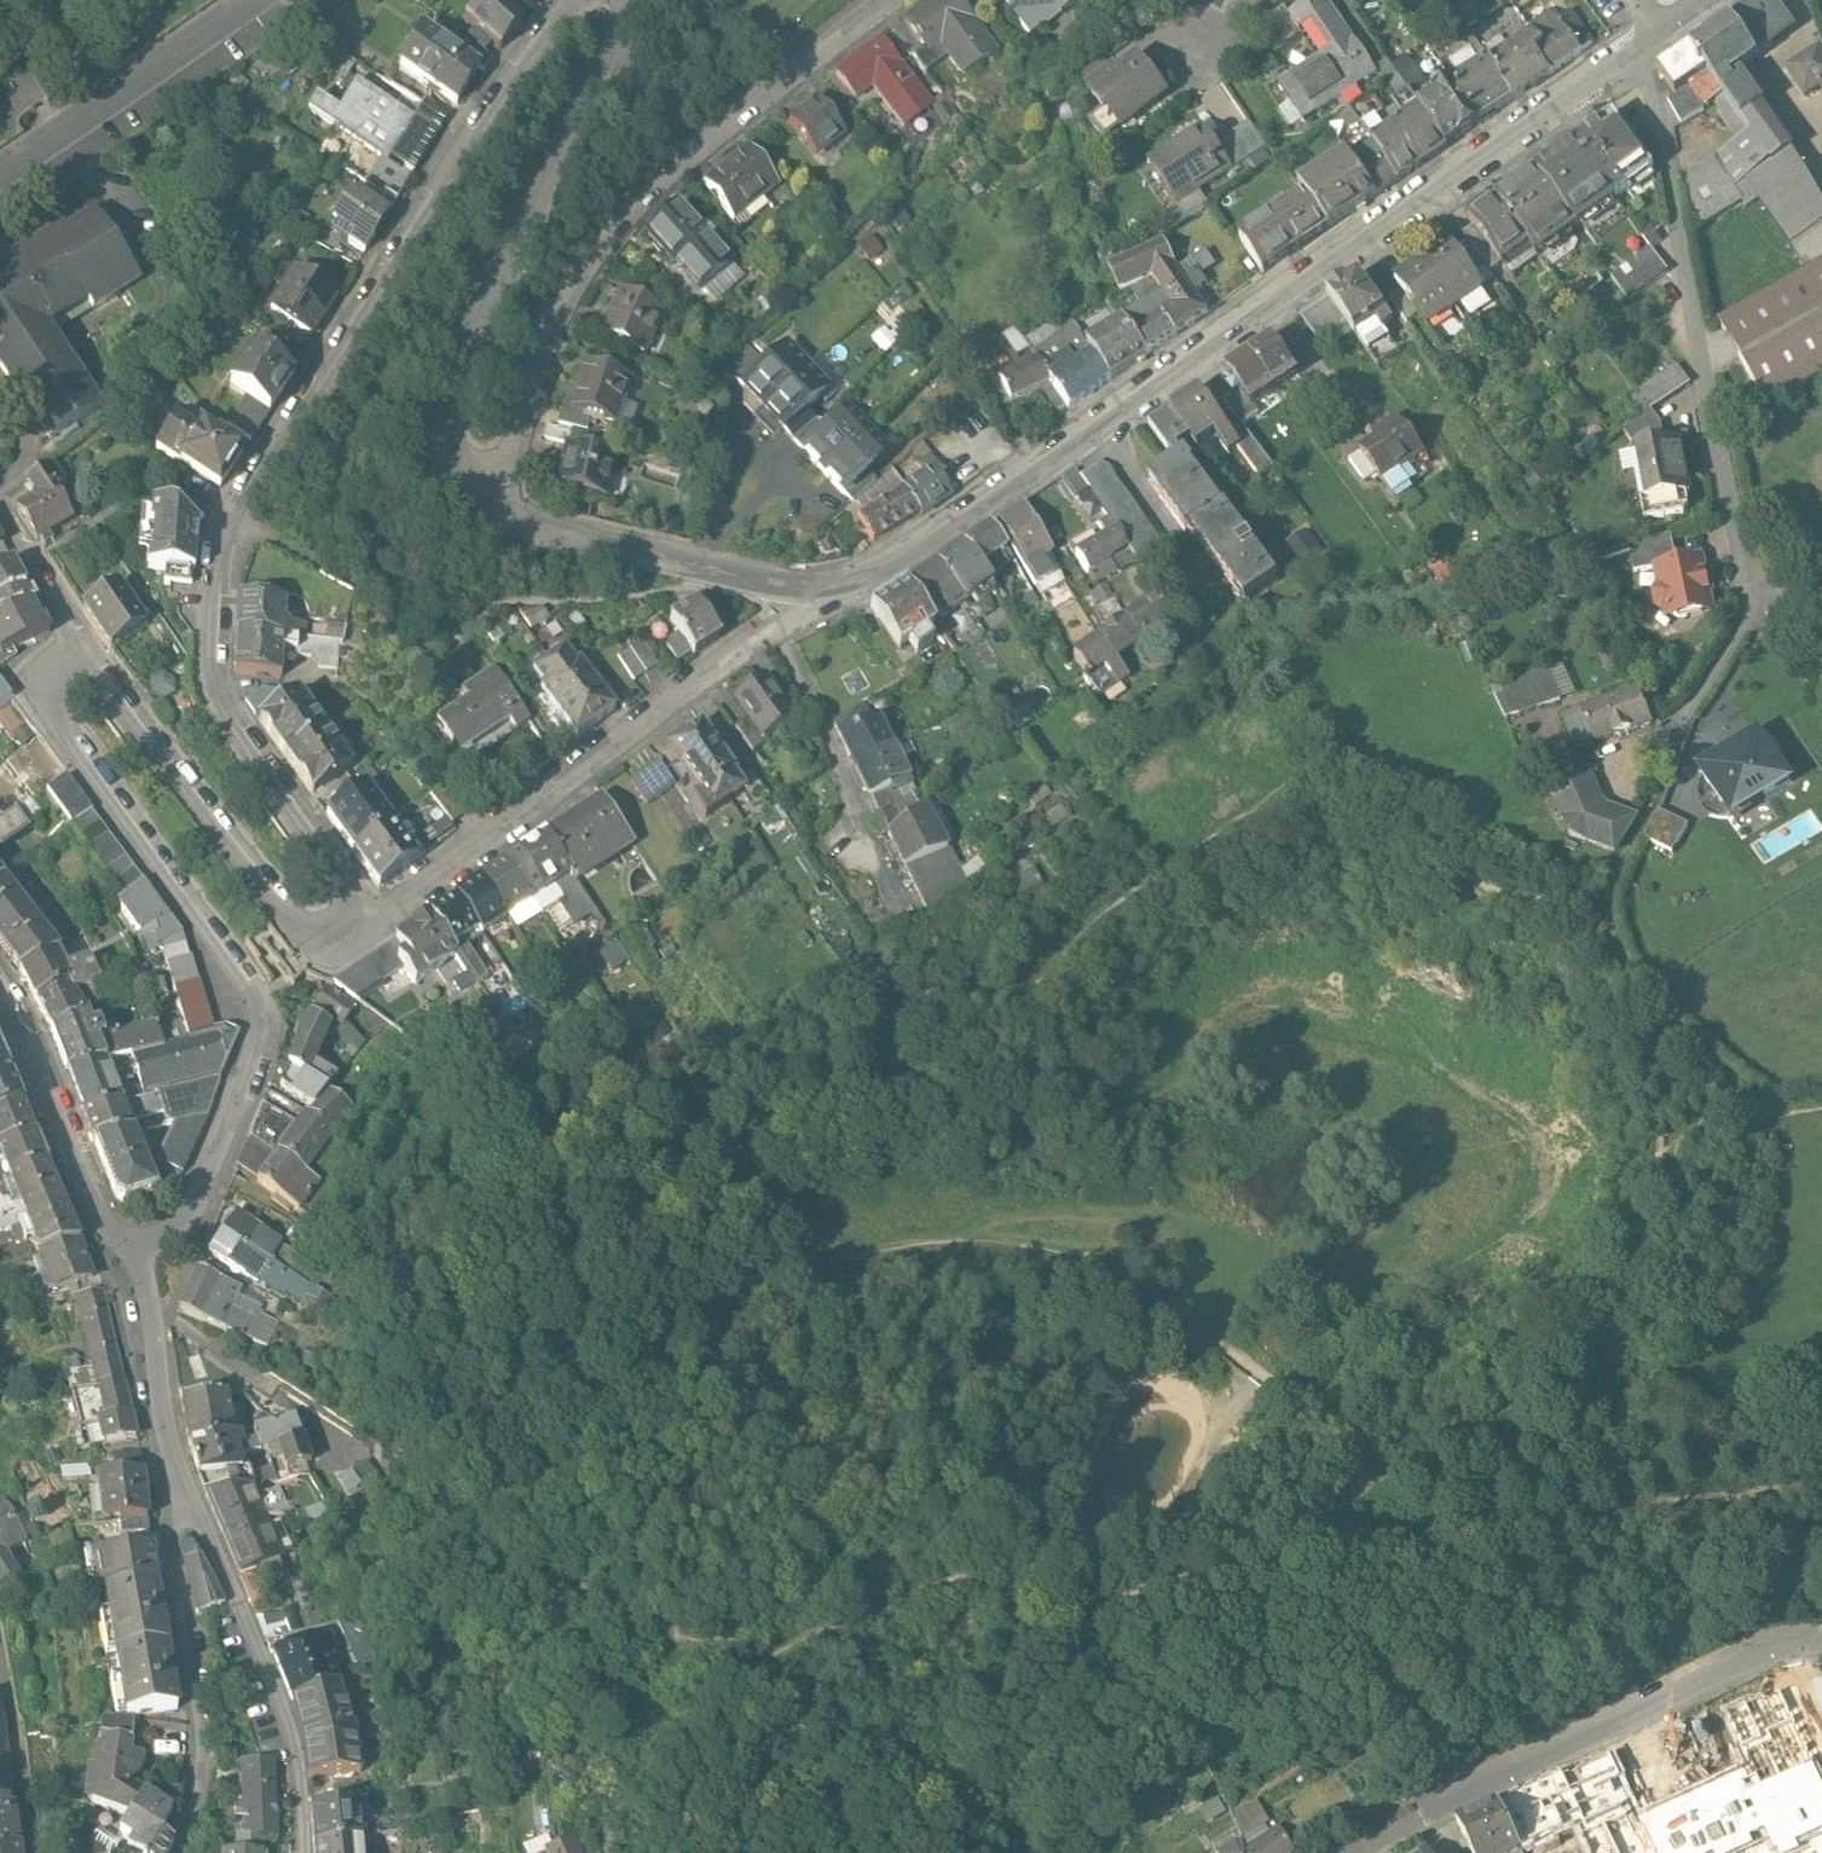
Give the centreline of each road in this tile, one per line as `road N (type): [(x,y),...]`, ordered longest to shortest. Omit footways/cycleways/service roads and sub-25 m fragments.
road 1 (residential): [(580,0),(444,173),(233,534),(216,597),(221,707),(352,886),(363,907),(361,936)]
road 2 (residential): [(827,612),(1645,54)]
road 3 (residential): [(97,689),(67,701),(72,754),(212,935),(259,1012),(262,1031),(218,1174),(178,1226),(121,1260)]
road 4 (residential): [(492,531),(535,380),(571,290),(625,219),(701,149),(889,0)]
road 5 (residential): [(641,0),(566,133),(488,305),(449,428),(443,471),(451,492),(492,531)]
road 6 (residential): [(361,936),(645,730),(827,612)]
road 7 (residential): [(1645,54),(1757,608)]
road 8 (residential): [(1356,1852),(1711,1673),(1821,1640)]
road 9 (residential): [(168,1448),(294,1757),(302,1852)]
road 10 (residential): [(168,1448),(173,1540),(204,1720),(199,1782),(178,1852)]
road 11 (residential): [(361,936),(349,943),(315,941),(128,709),(97,689)]
road 12 (residential): [(492,531),(557,560),(827,612)]
road 13 (residential): [(0,169),(241,0)]
road 14 (residential): [(121,1260),(0,1004)]
road 15 (residential): [(33,1852),(0,1655)]
road 16 (residential): [(0,533),(97,689)]
road 17 (track): [(1716,1082),(1643,1008),(1612,939)]
road 18 (residential): [(156,1385),(121,1260)]

